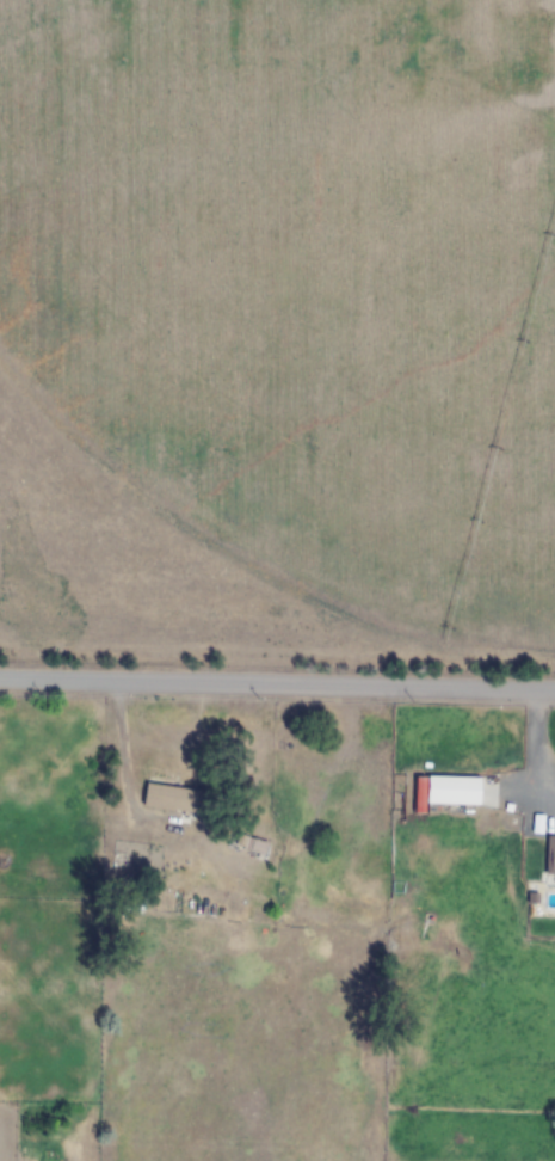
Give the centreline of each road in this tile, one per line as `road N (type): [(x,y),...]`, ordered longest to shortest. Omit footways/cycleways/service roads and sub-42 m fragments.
road 1 (residential): [(554,682),(0,673)]

